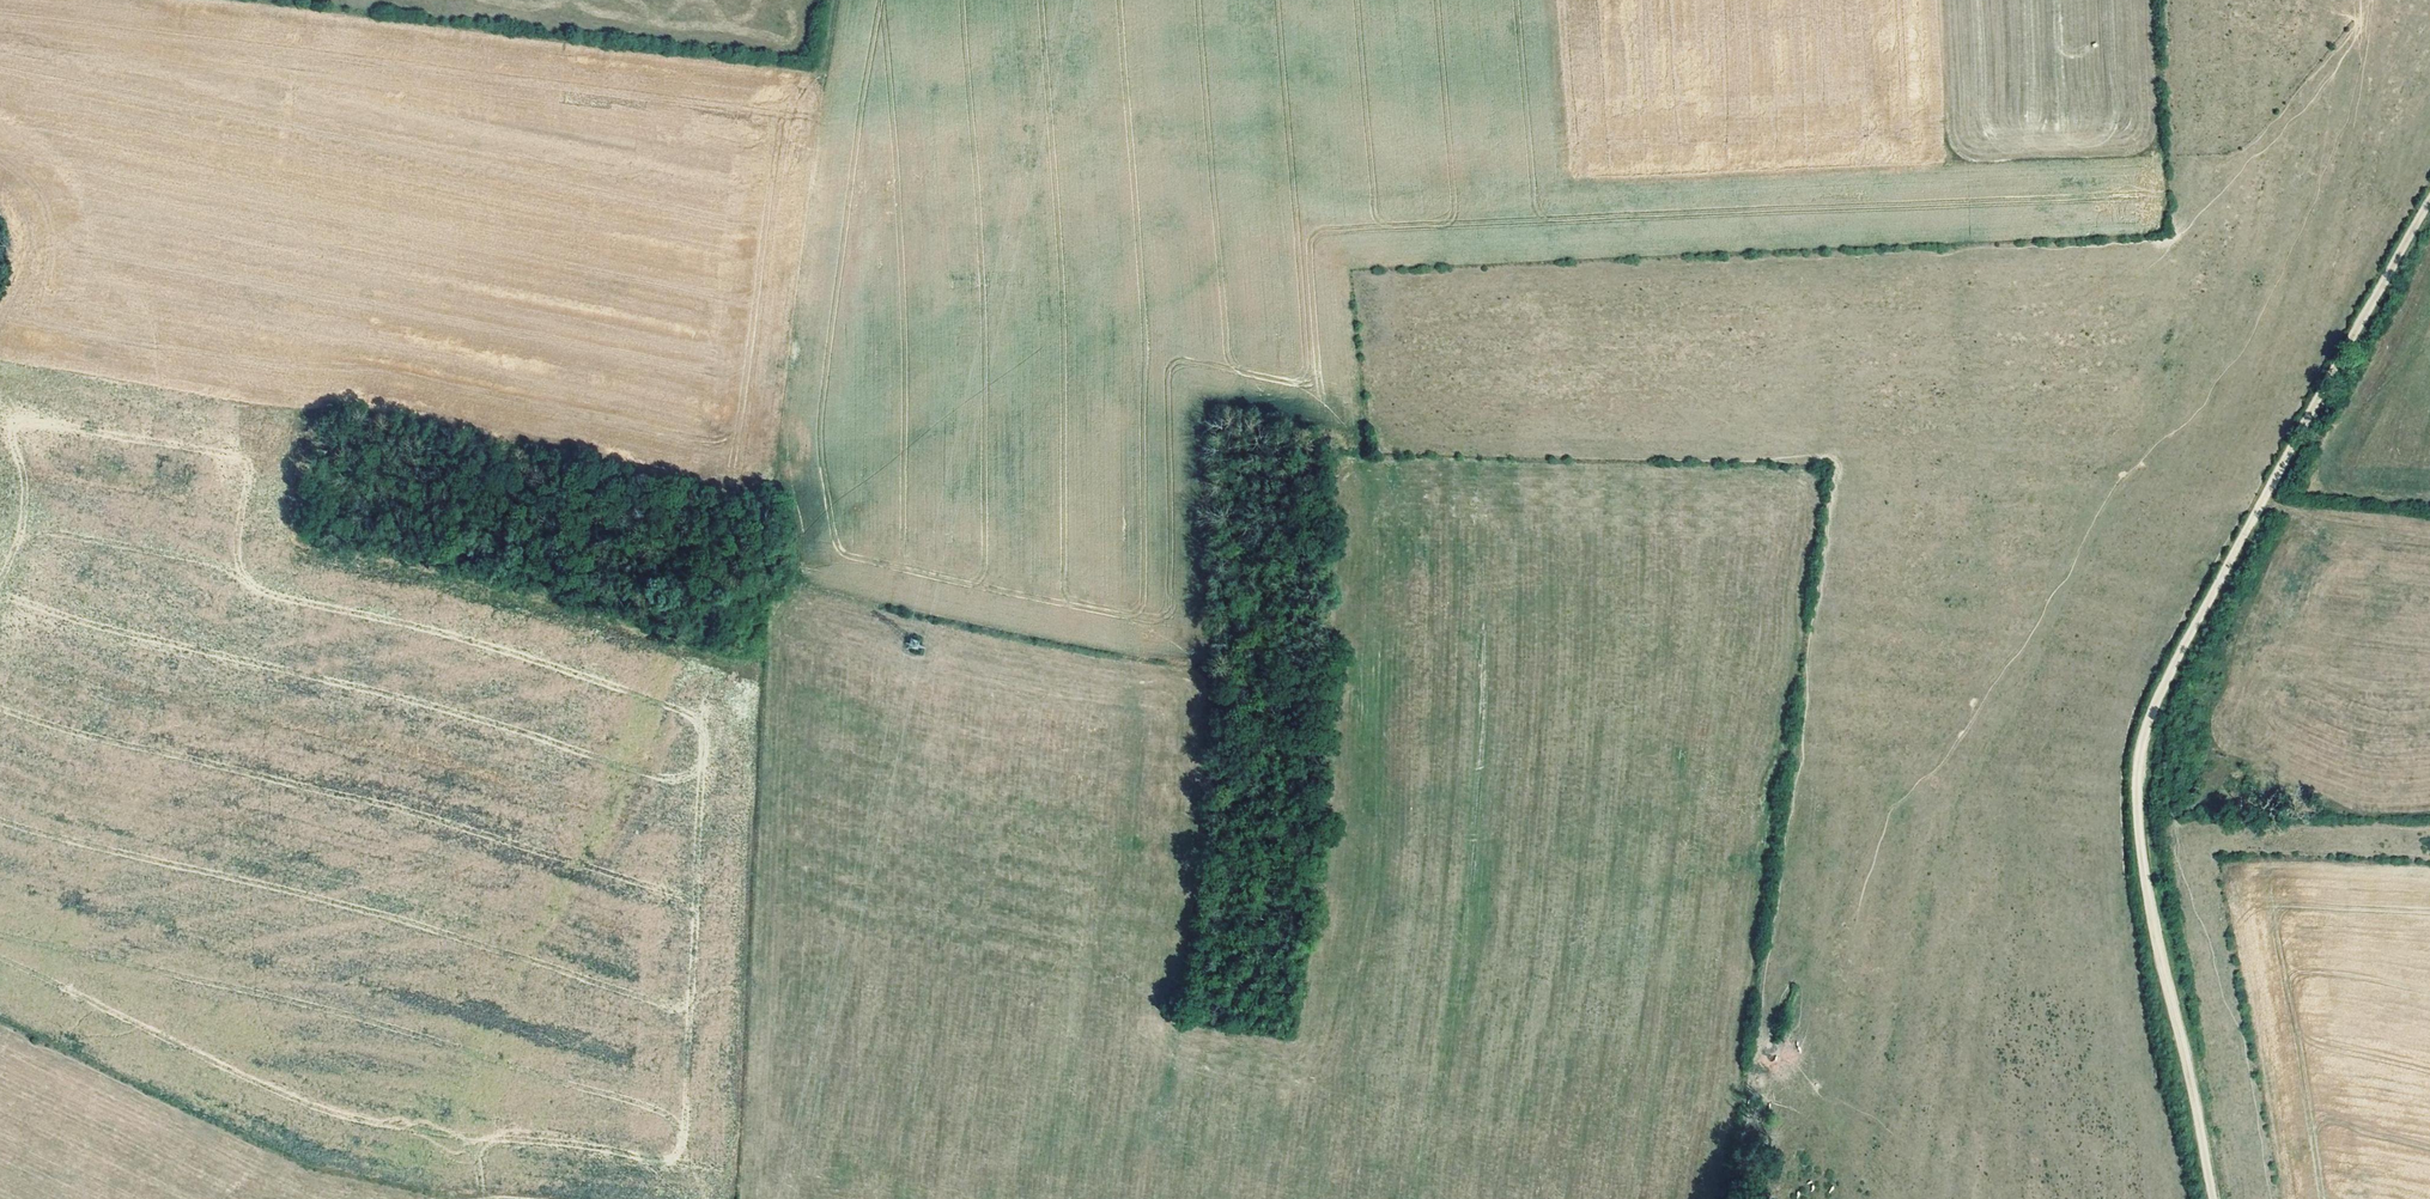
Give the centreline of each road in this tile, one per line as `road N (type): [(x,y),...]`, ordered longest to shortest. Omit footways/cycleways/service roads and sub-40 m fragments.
road 1 (track): [(2213,1198),(2146,873),(2140,776),(2150,717),(2306,417),(2429,201)]

